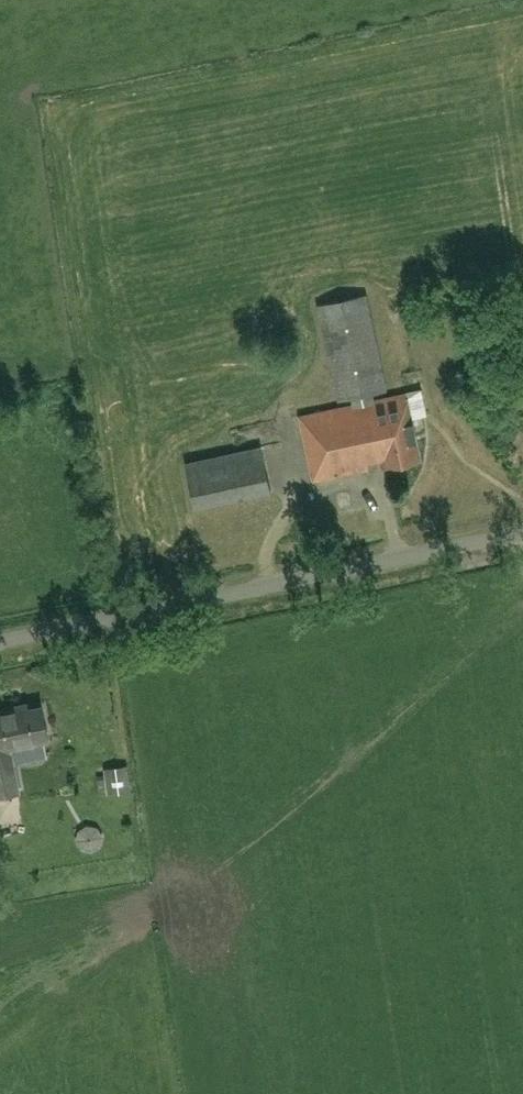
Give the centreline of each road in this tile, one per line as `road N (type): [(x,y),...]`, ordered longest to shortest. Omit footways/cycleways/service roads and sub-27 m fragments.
road 1 (unclassified): [(0,635),(522,525)]

